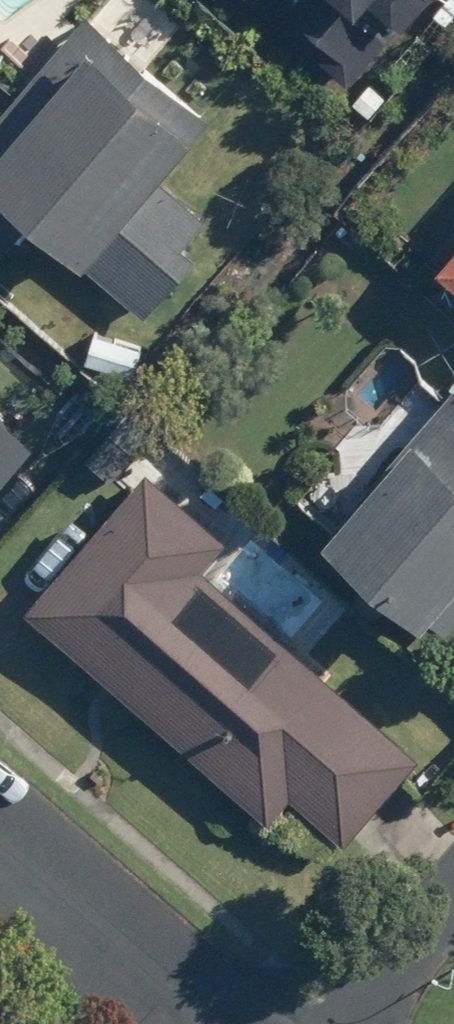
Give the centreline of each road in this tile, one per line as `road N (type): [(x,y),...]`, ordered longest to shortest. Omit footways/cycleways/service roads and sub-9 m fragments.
road 1 (residential): [(182,1023),(0,864)]
road 2 (residential): [(346,1023),(453,898)]

